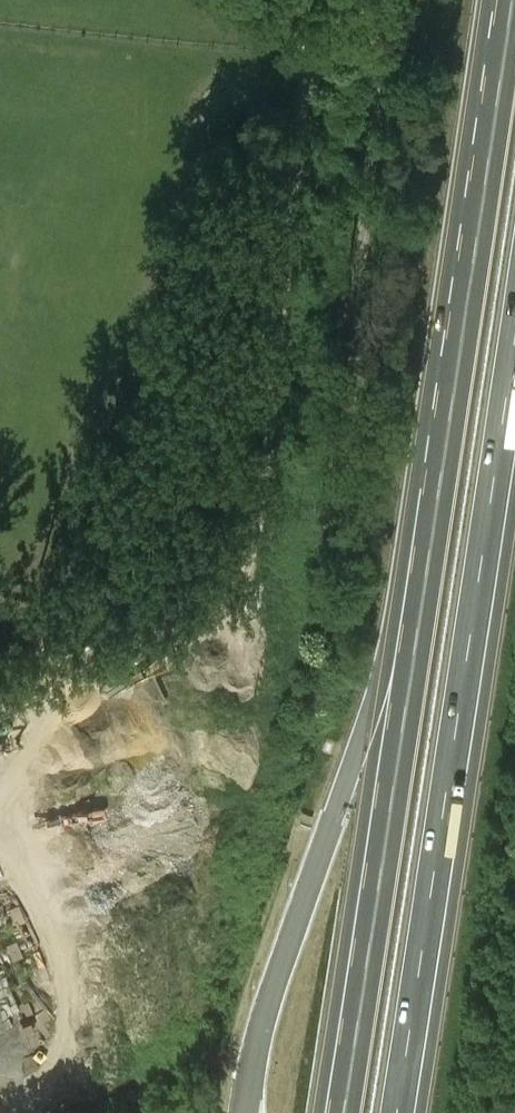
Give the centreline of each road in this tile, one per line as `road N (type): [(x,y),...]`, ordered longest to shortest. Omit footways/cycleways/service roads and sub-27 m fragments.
road 1 (motorway): [(514,14),(342,1112)]
road 2 (motorway): [(400,1112),(514,328)]

